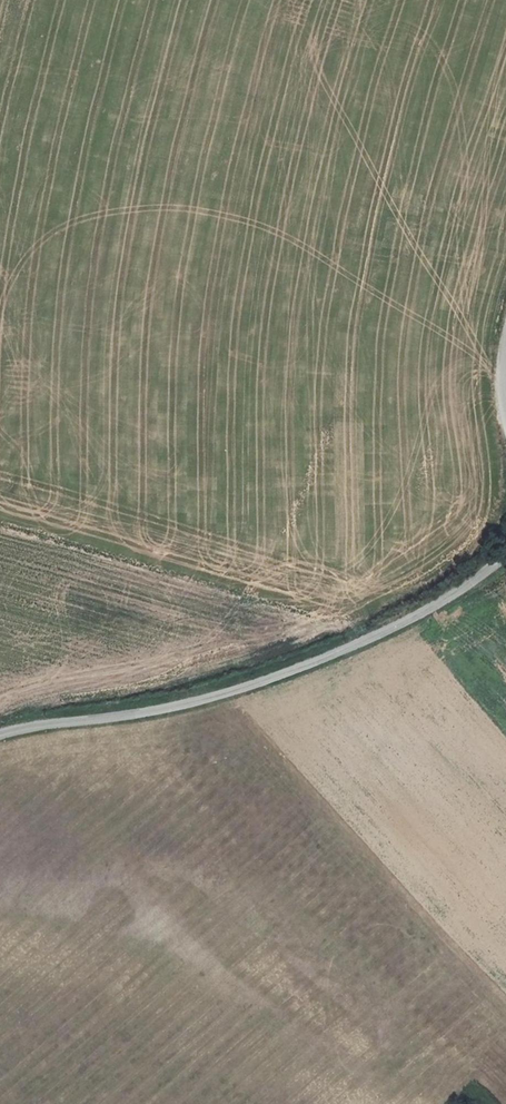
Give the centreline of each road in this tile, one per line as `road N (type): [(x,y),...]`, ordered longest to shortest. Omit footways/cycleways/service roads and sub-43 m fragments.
road 1 (unclassified): [(0,733),(264,685),(391,629),(505,556)]

